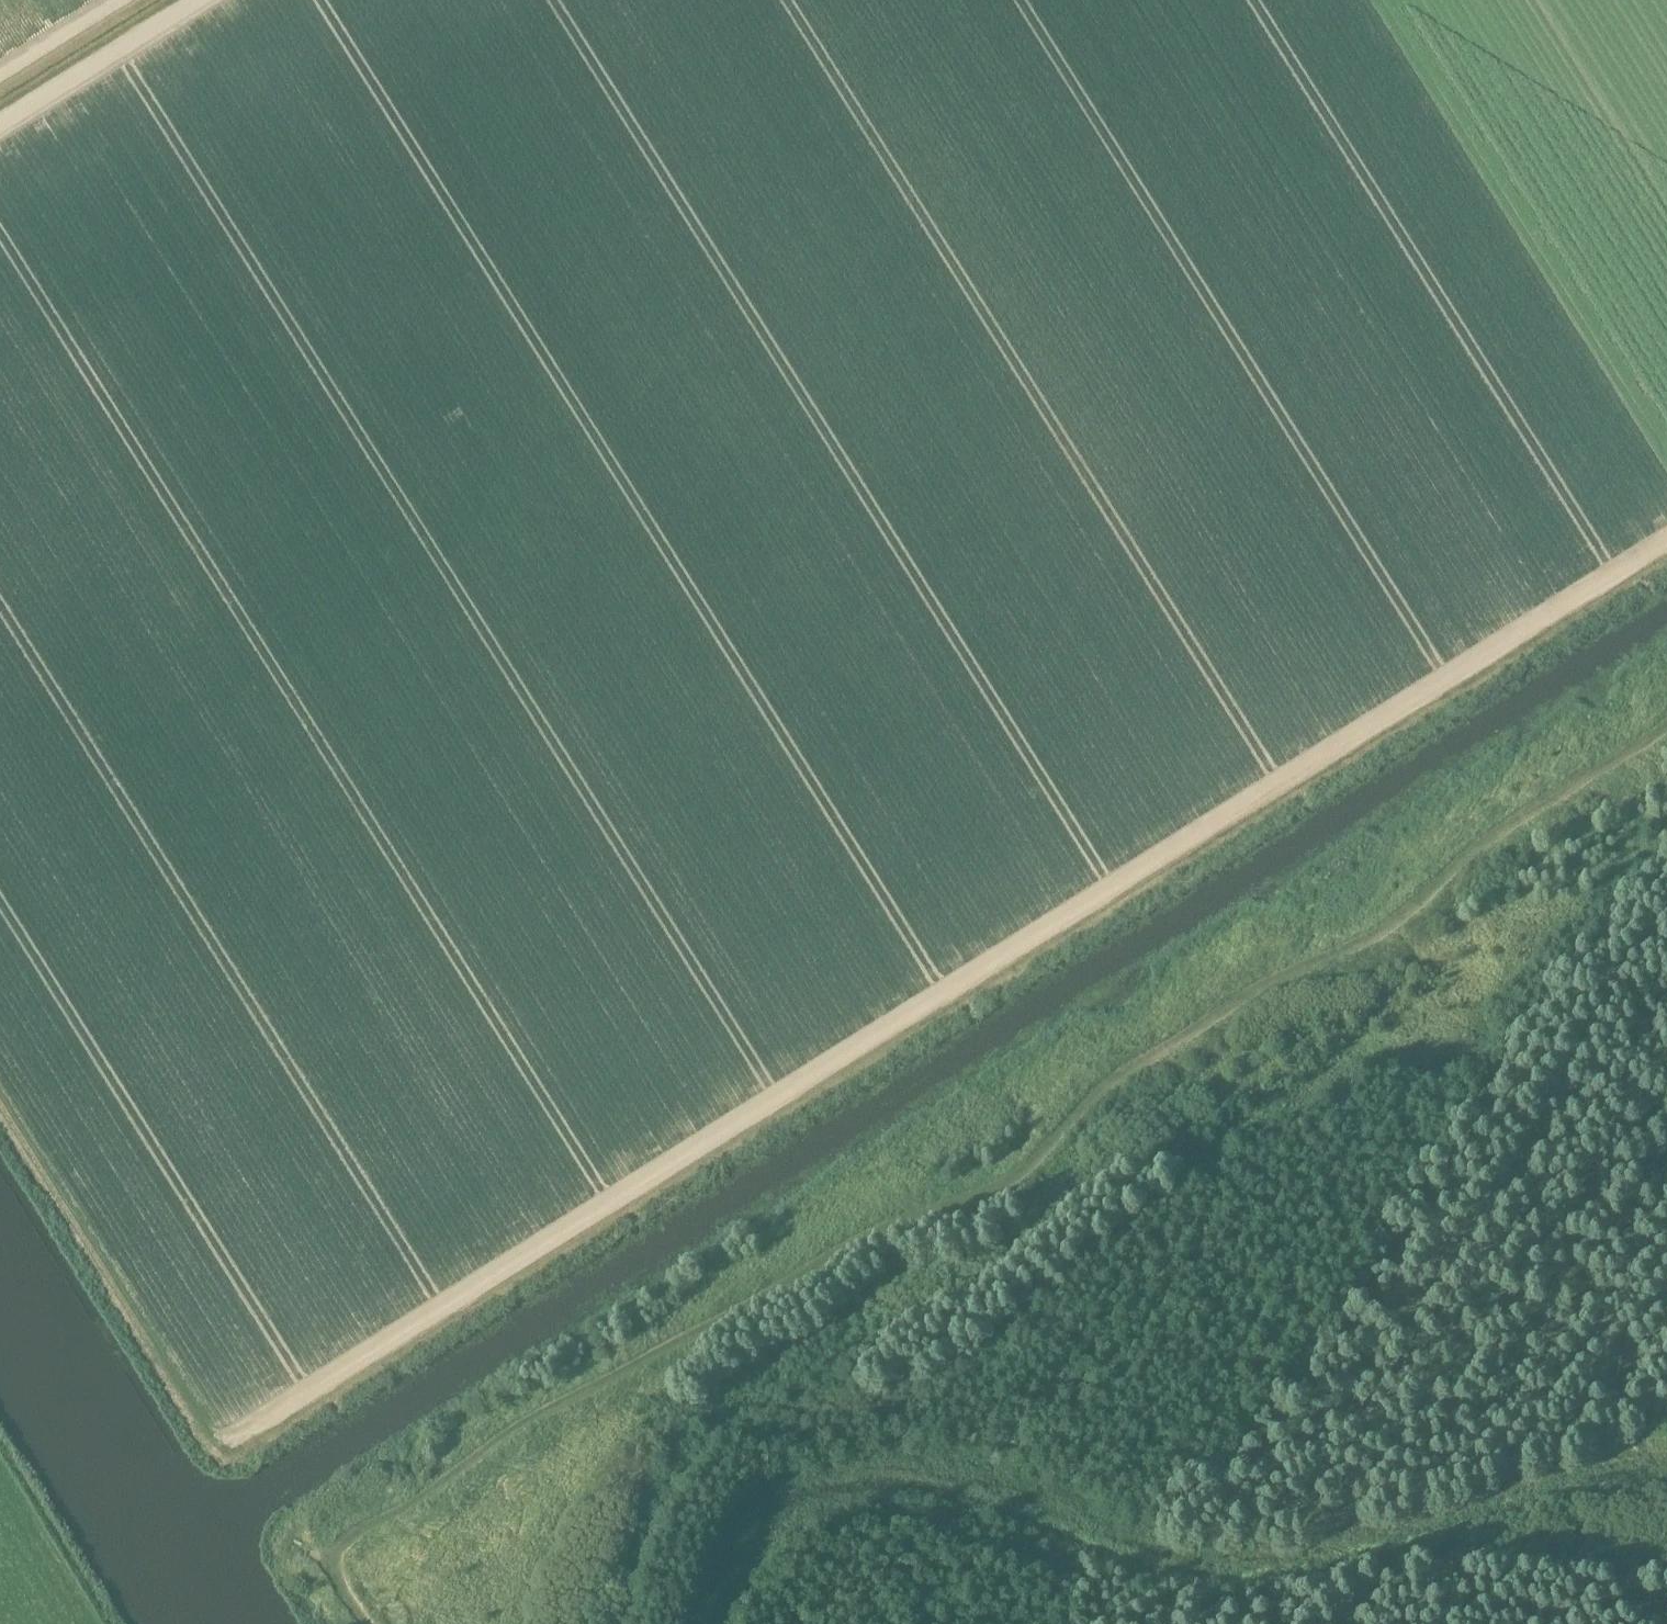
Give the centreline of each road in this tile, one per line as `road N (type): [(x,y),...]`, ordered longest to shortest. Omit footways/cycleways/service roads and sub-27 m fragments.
road 1 (track): [(1666,725),(1557,786),(1372,937),(1255,985),(1119,1070),(1012,1181),(863,1238),(496,1445),(417,1507),(353,1531),(335,1550),(336,1575),(364,1623)]

